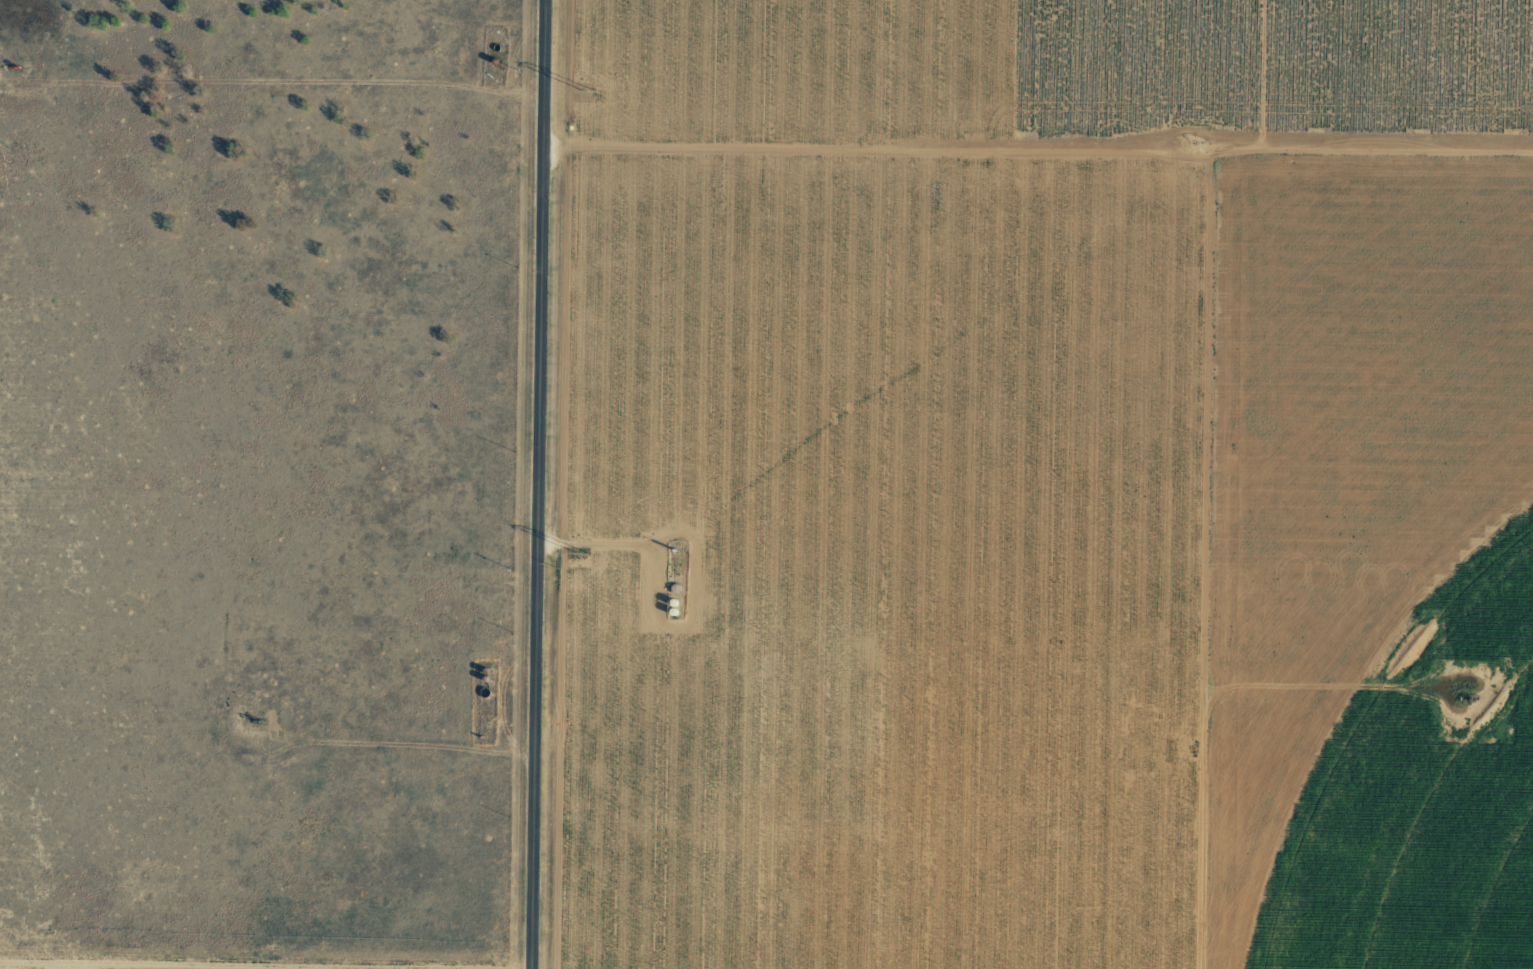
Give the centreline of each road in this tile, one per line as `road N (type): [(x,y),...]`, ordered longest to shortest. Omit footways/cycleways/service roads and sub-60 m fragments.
road 1 (residential): [(1532,192),(557,180)]
road 2 (tertiary): [(537,968),(557,0)]

